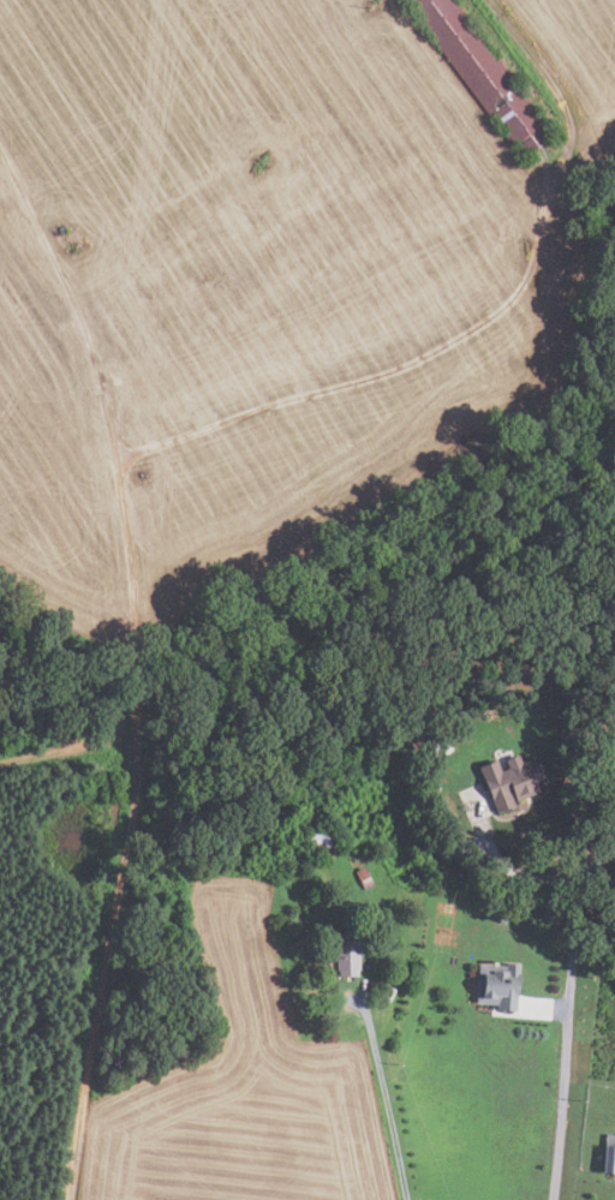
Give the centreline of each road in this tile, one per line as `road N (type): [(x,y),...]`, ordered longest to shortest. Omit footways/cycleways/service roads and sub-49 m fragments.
road 1 (track): [(137,733),(142,681),(117,458),(77,299),(0,140)]
road 2 (track): [(117,458),(374,377),(485,321),(527,277),(545,191)]
road 3 (track): [(72,1199),(137,733)]
road 4 (track): [(137,733),(0,763)]

